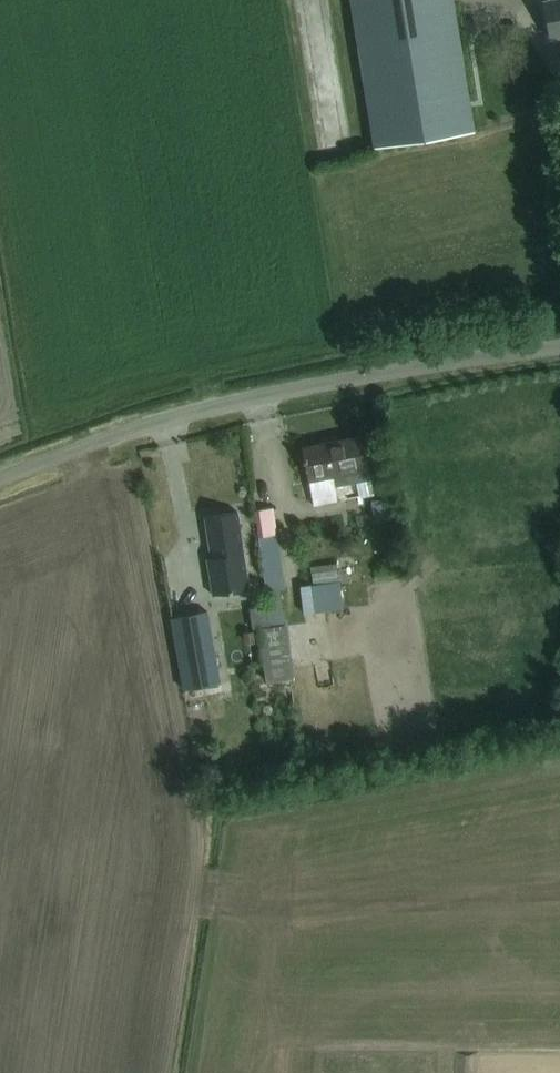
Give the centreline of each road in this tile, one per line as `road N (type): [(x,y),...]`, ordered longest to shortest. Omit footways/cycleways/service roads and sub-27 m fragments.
road 1 (unclassified): [(0,476),(256,397),(559,346)]

